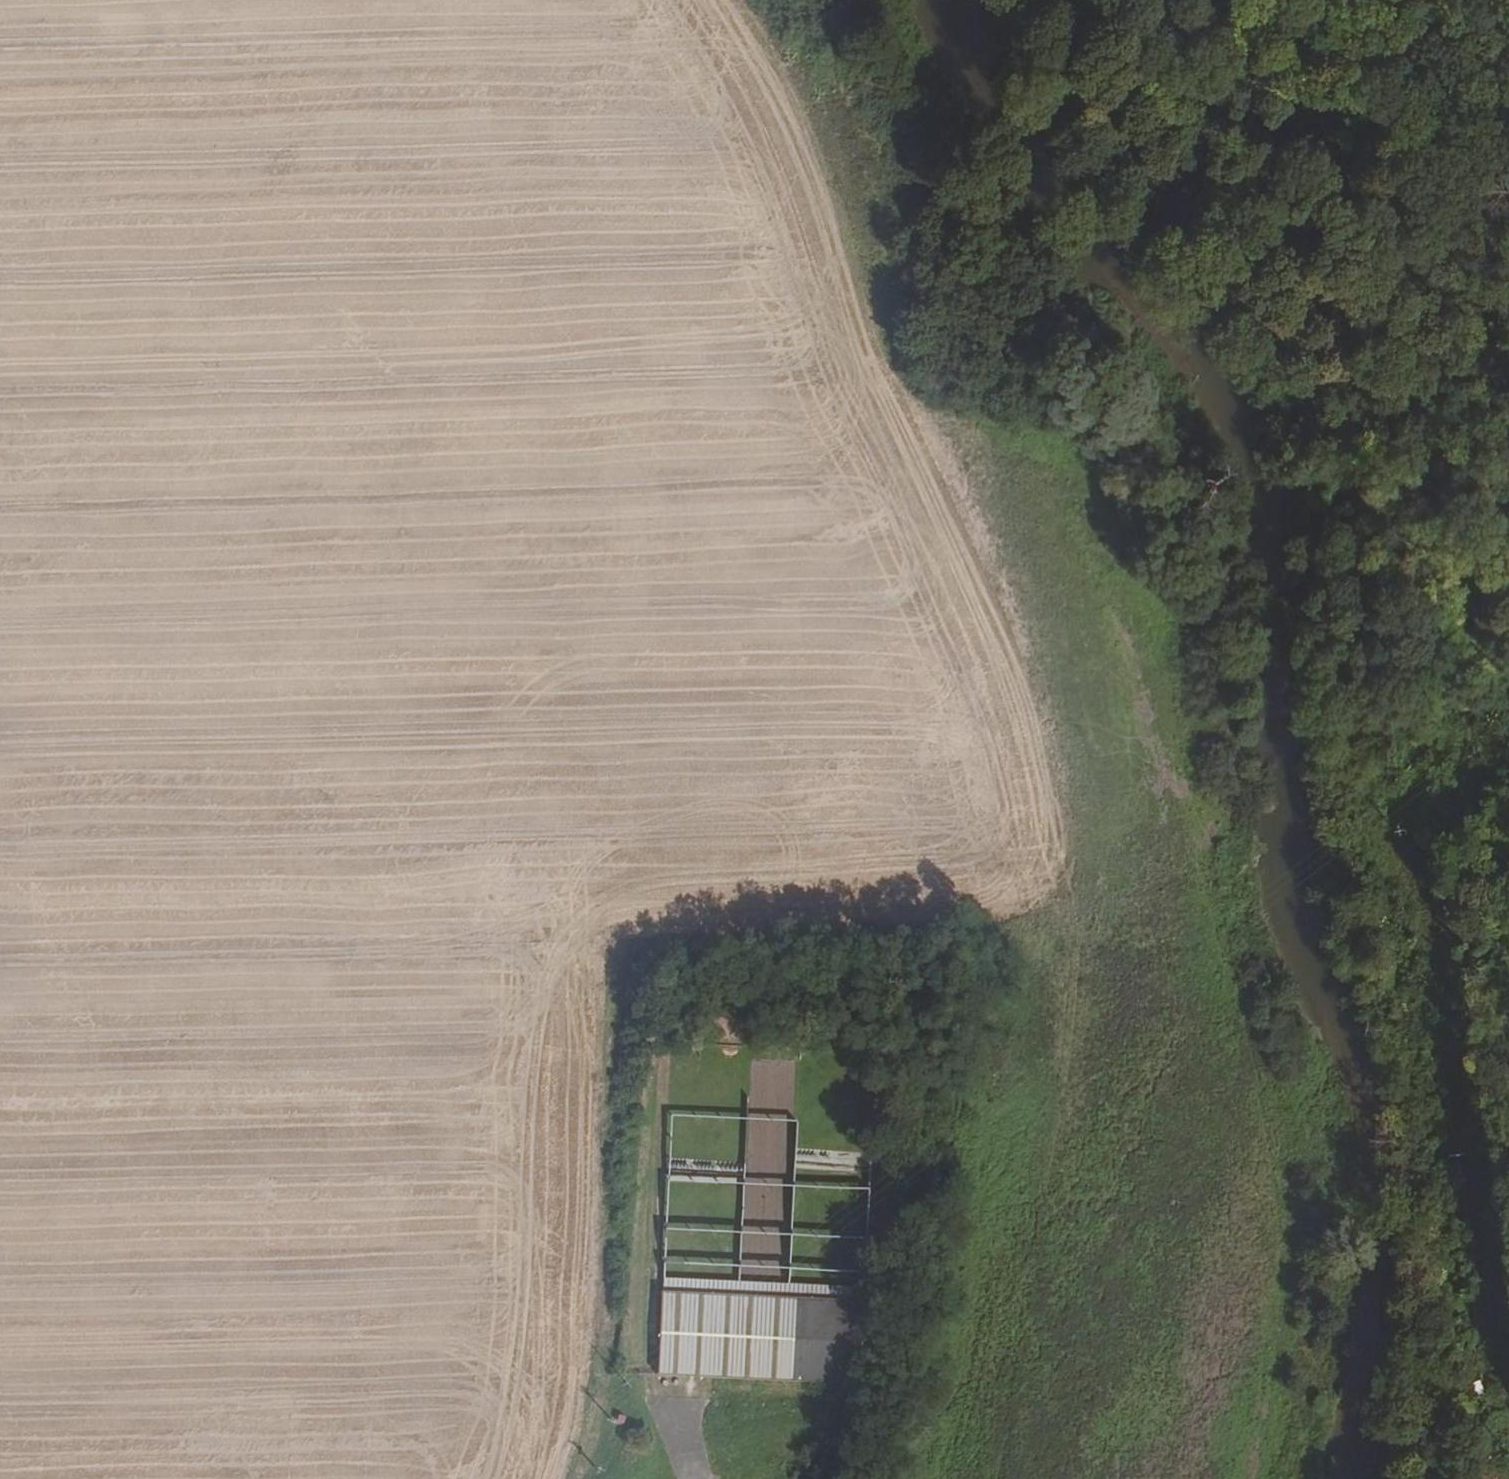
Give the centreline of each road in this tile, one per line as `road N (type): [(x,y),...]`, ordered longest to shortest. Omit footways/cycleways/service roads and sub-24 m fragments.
road 1 (track): [(1404,851),(1508,1340)]

